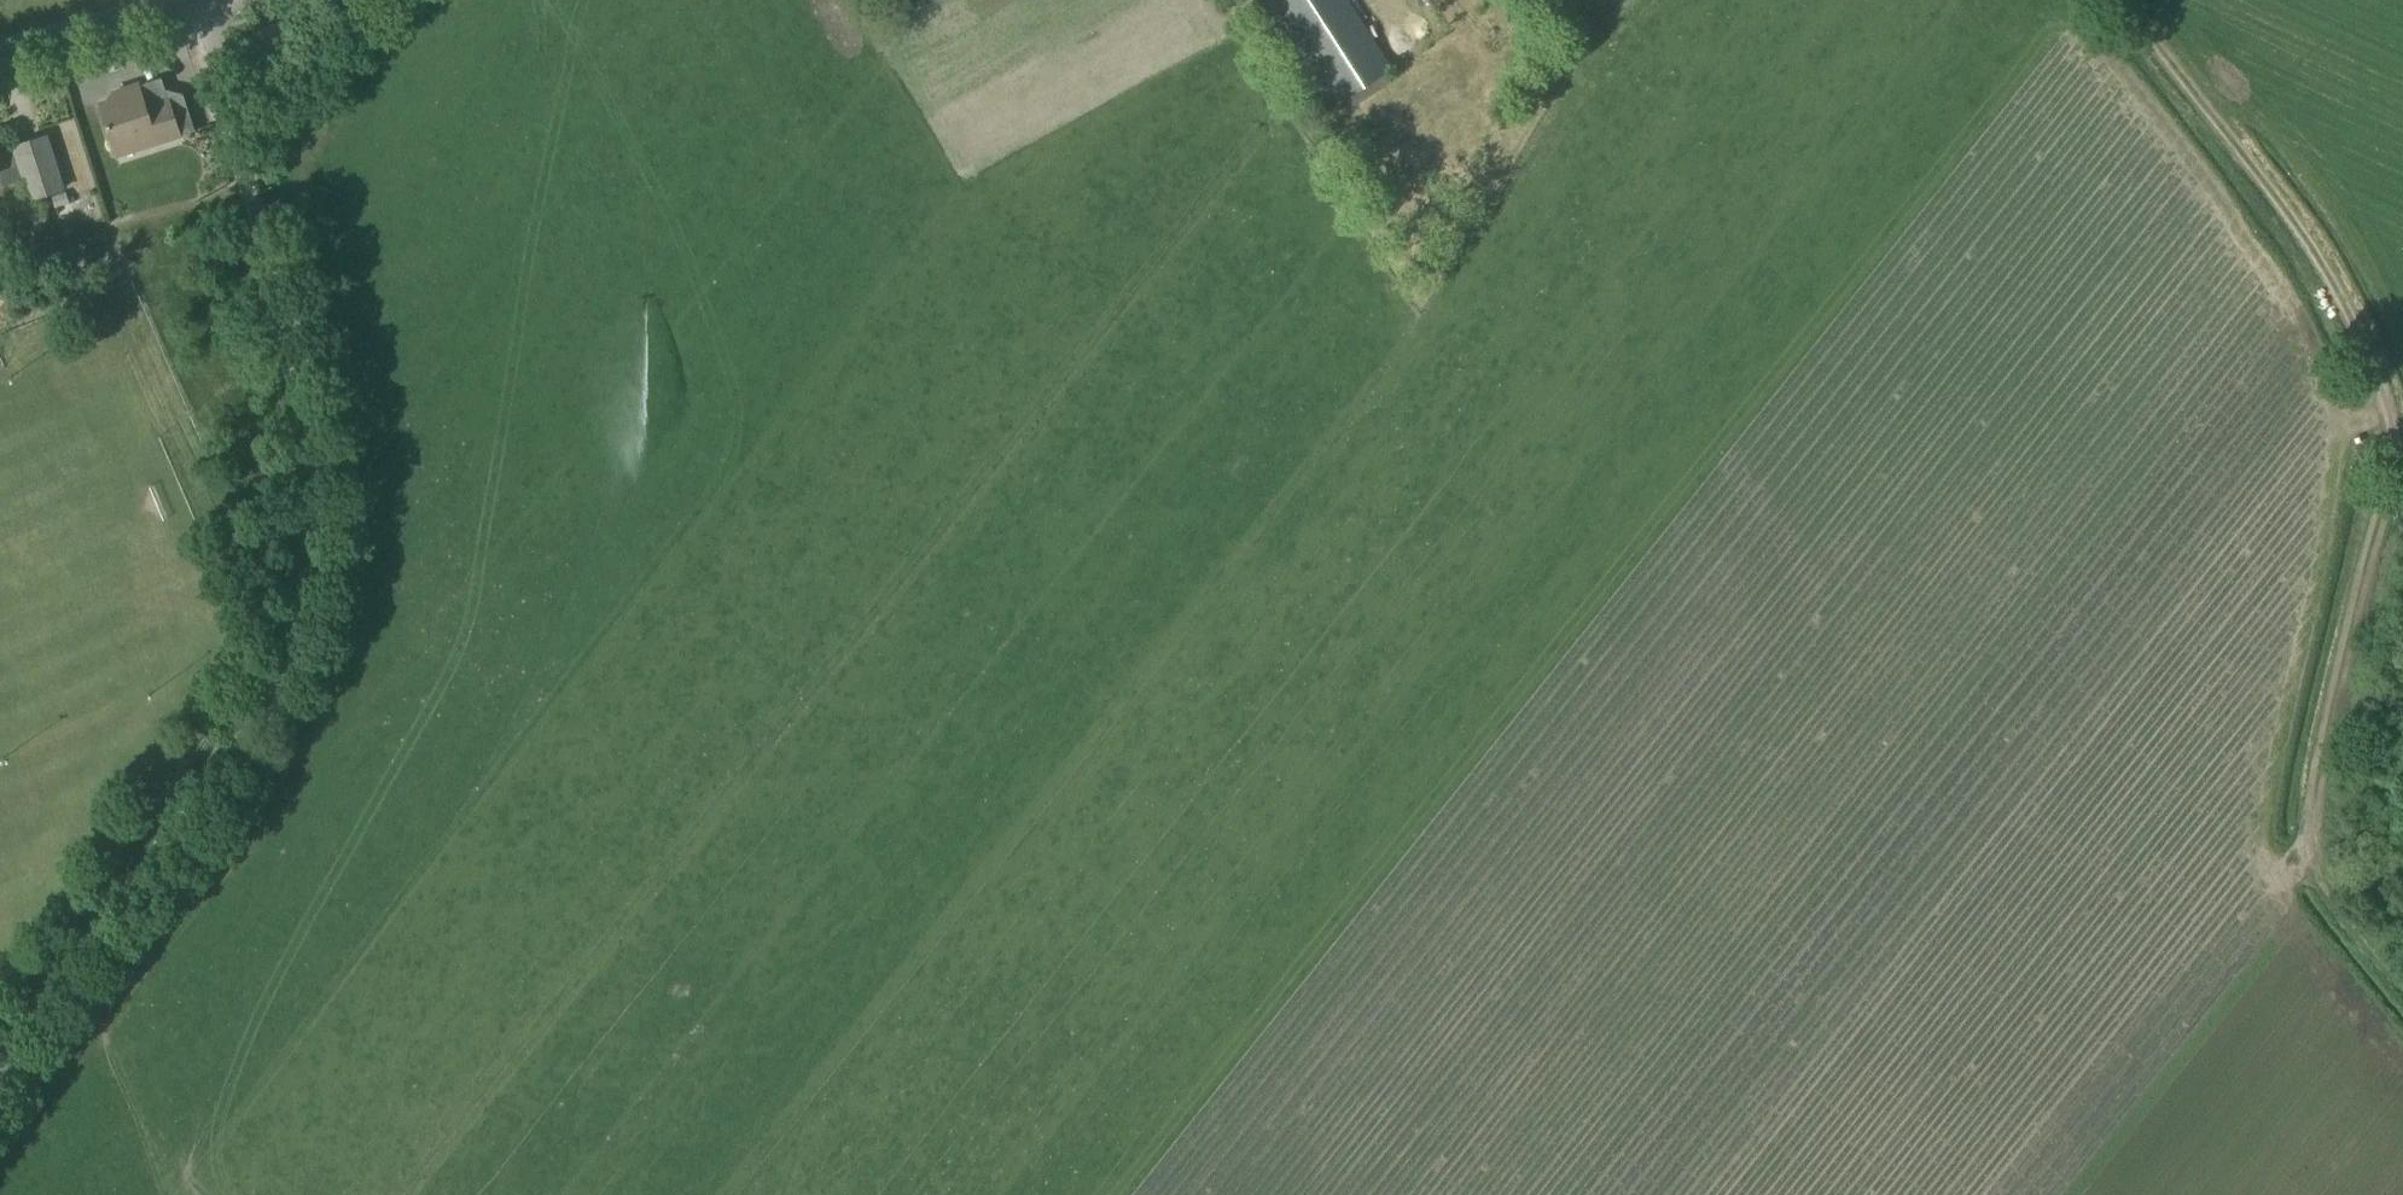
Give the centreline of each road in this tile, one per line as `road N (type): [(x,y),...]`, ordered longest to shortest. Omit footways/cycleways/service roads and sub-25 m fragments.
road 1 (unclassified): [(0,1079),(289,673),(314,603),(326,531),(323,460),(254,193)]
road 2 (track): [(2390,486),(2393,418),(2374,371),(2270,197),(2121,0)]
road 3 (track): [(2390,486),(2305,829),(2307,865),(2402,984)]
road 4 (residential): [(254,193),(202,0)]
road 5 (tertiary): [(0,52),(193,0)]

